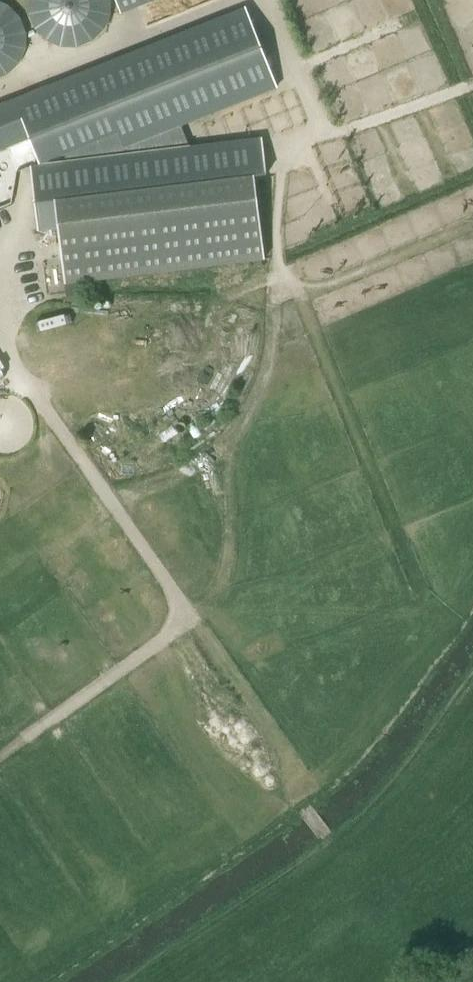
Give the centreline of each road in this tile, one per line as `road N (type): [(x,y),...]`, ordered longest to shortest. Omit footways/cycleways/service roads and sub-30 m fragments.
road 1 (track): [(61,433),(181,604),(179,618),(133,661),(0,756)]
road 2 (track): [(274,304),(263,382),(226,456),(229,554),(216,595),(179,618)]
road 3 (track): [(300,286),(419,586)]
road 4 (track): [(274,283),(312,287),(353,275),(472,222)]

